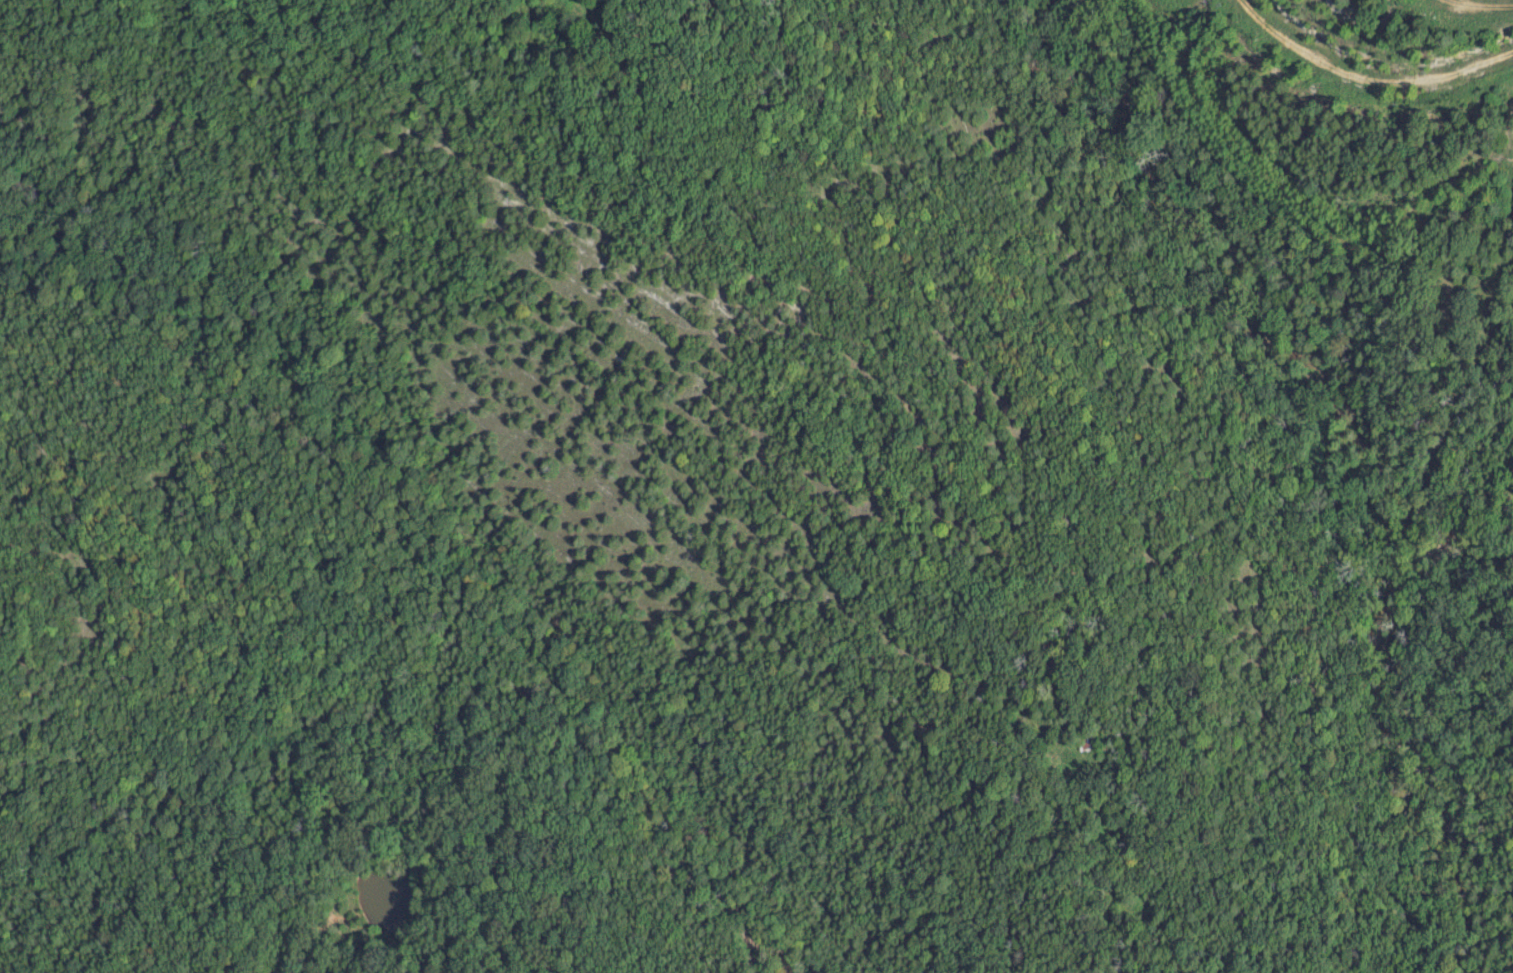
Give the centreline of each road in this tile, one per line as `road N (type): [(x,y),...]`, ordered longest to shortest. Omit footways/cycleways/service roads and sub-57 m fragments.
road 1 (track): [(1240,0),(1306,61),(1376,80),(1441,74),(1512,51)]

